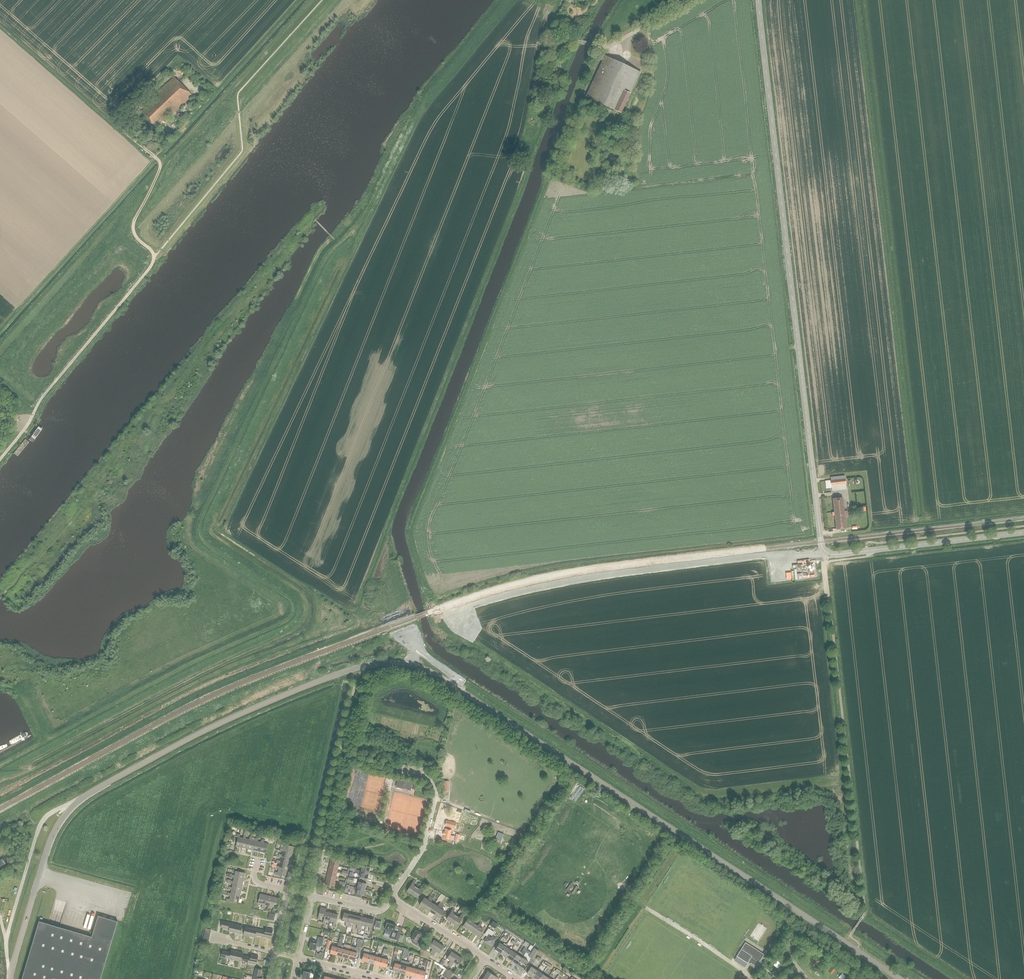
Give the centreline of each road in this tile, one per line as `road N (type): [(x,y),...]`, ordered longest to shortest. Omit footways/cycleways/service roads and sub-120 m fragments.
road 1 (secondary): [(10,978),(48,847),(81,799),(241,714),(343,672),(390,663),(439,678),(900,978)]
road 2 (tertiary): [(759,0),(824,549),(837,555),(1023,533)]
road 3 (residential): [(0,460),(154,257)]
road 4 (track): [(131,139),(0,25)]
road 5 (residential): [(391,898),(426,840),(435,798),(430,780),(401,770)]
road 6 (track): [(564,40),(527,157)]

